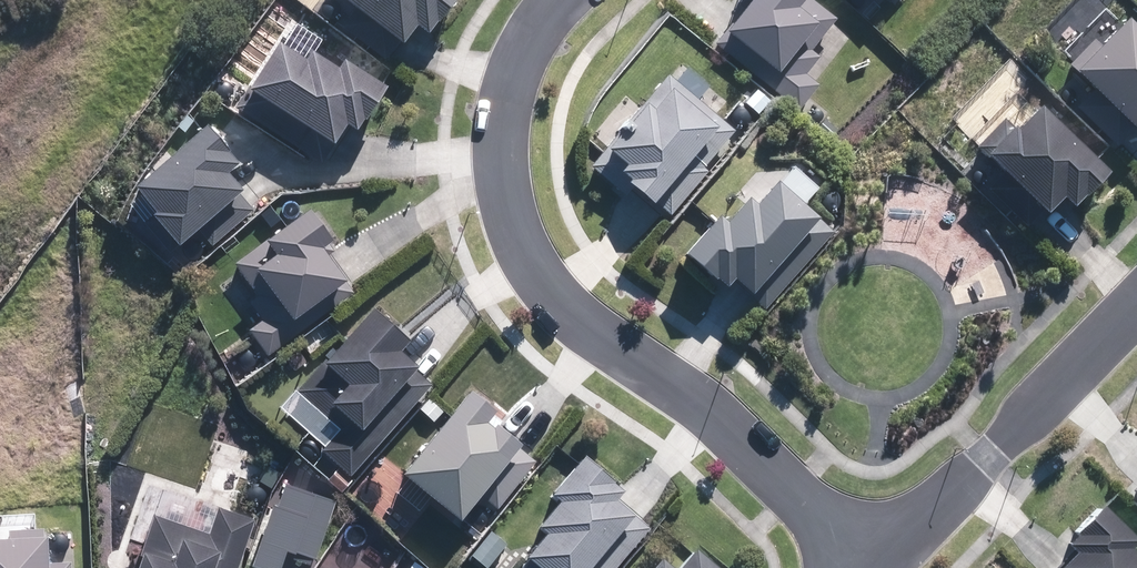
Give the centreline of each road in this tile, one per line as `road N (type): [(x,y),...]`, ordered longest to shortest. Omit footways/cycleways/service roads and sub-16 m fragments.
road 1 (residential): [(870,560),(720,414),(577,311),(523,249),(506,176),(514,101),(527,64),(575,0)]
road 2 (residential): [(1136,298),(994,446)]
road 3 (residential): [(870,560),(994,446)]

